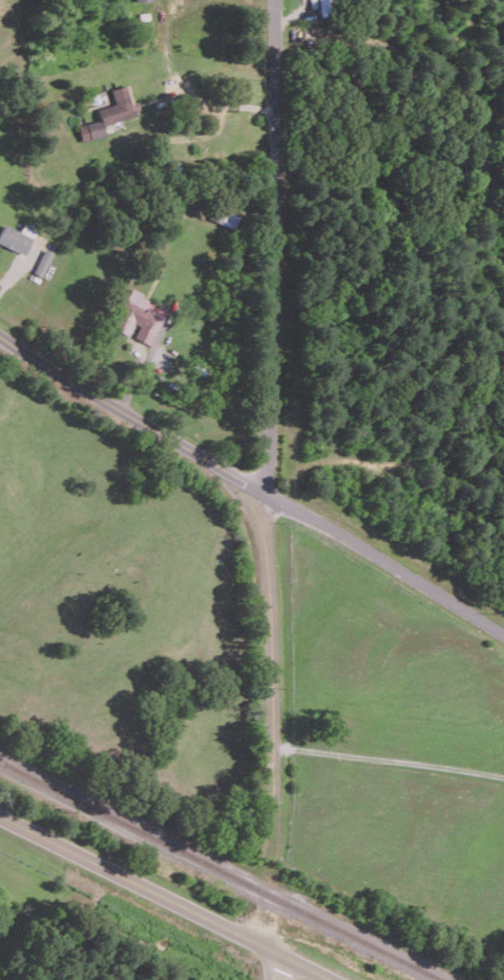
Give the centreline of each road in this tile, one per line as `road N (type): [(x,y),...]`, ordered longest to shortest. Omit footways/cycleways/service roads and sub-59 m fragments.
road 1 (residential): [(272,802),(275,0)]
road 2 (residential): [(270,493),(0,334)]
road 3 (secondary): [(272,949),(0,814)]
road 4 (residential): [(503,632),(270,493)]

